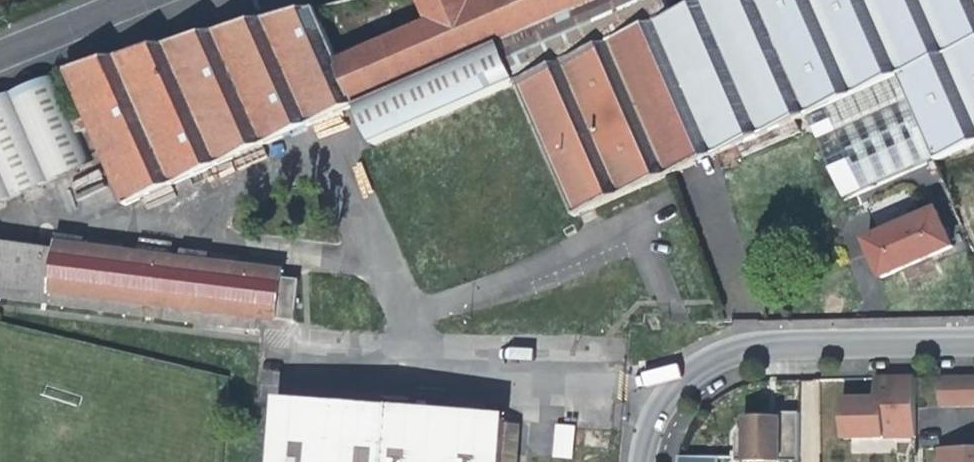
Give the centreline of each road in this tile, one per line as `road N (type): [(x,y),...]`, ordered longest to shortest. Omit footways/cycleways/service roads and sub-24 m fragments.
road 1 (residential): [(699,368),(759,346),(973,340)]

